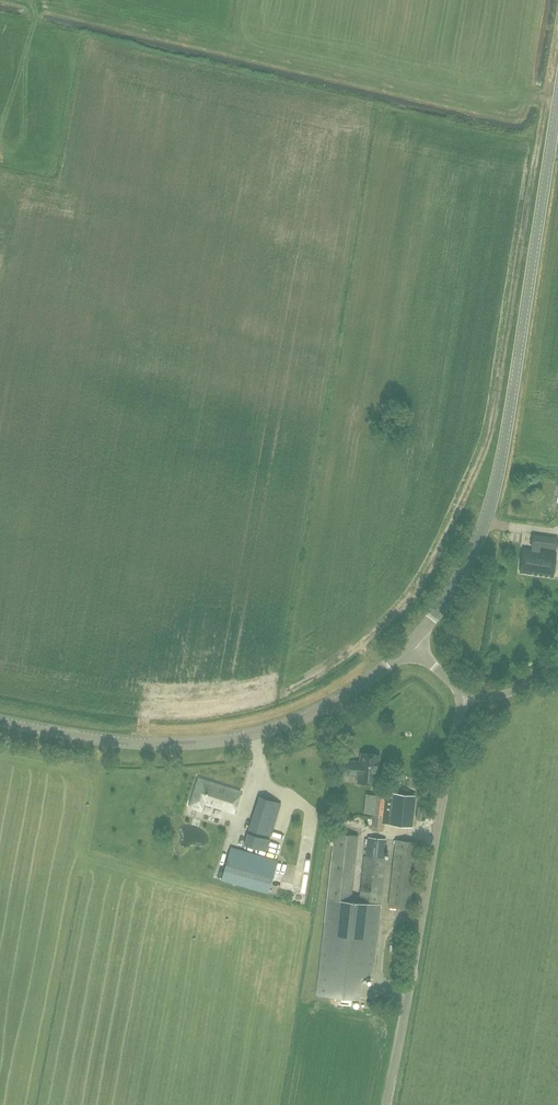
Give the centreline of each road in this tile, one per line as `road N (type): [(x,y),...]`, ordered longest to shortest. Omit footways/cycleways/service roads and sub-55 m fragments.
road 1 (tertiary): [(415,638),(469,554),(502,466),(557,78)]
road 2 (tertiary): [(0,715),(84,729),(230,735),(337,702),(415,638)]
road 3 (unclassified): [(394,1104),(466,688)]

